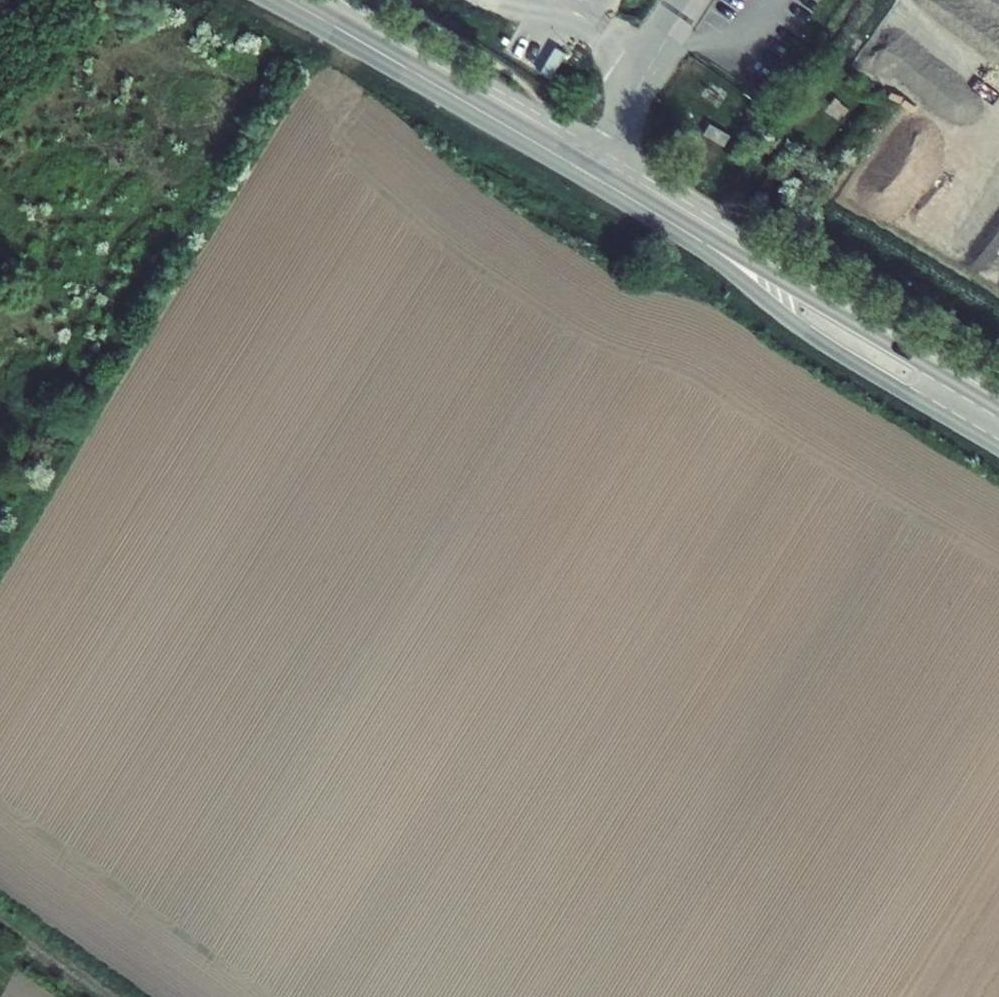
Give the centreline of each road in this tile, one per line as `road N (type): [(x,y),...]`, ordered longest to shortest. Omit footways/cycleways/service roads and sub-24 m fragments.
road 1 (secondary): [(672,223),(286,0)]
road 2 (secondary): [(672,223),(808,333),(998,447)]
road 3 (secondary): [(998,410),(672,223)]

